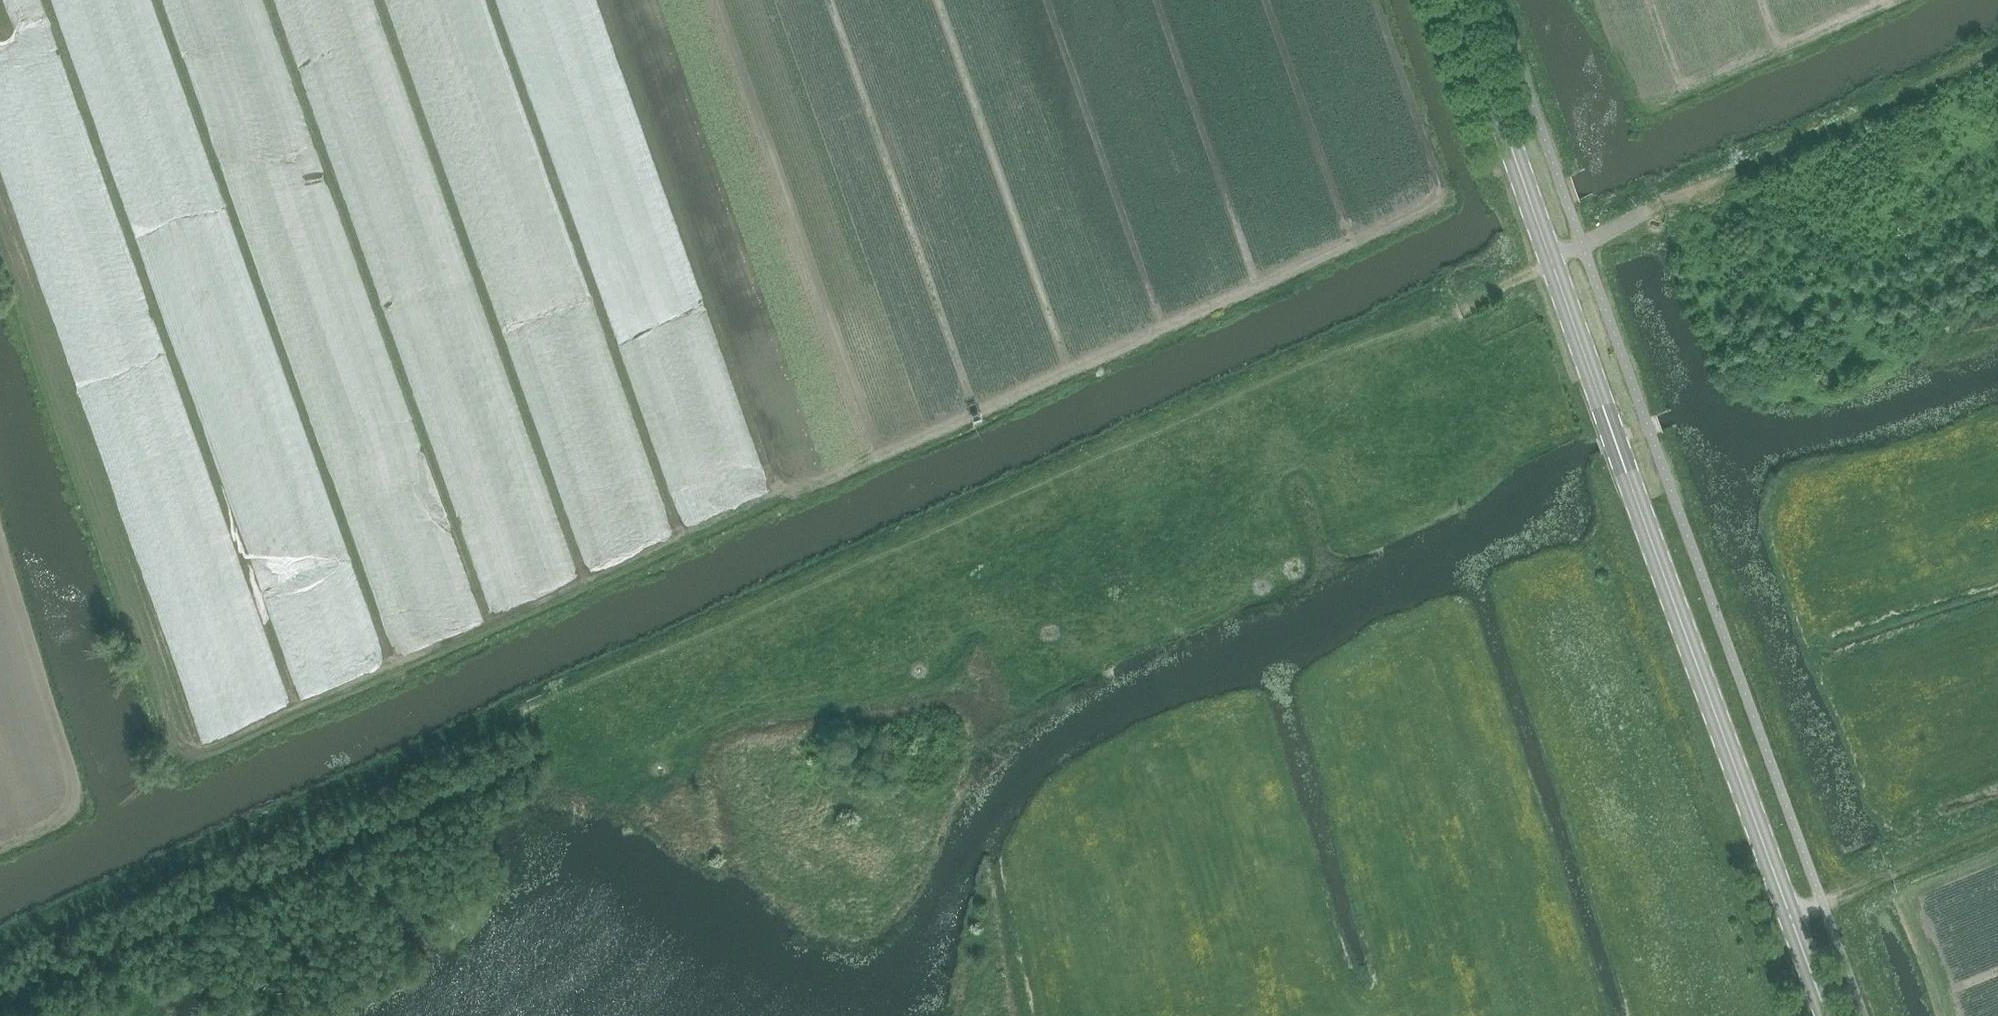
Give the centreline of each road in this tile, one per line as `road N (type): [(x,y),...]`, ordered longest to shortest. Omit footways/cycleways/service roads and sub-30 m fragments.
road 1 (tertiary): [(1826,1015),(1458,0)]
road 2 (track): [(1997,834),(1824,904)]

